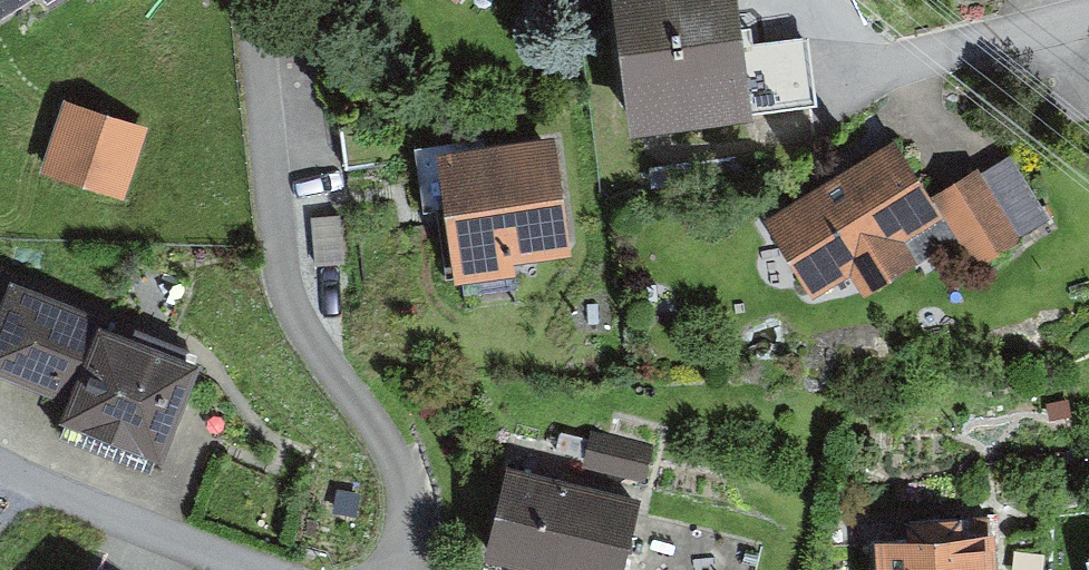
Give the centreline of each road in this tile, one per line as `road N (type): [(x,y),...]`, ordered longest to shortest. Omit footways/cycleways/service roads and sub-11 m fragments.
road 1 (unclassified): [(0,468),(253,569)]

